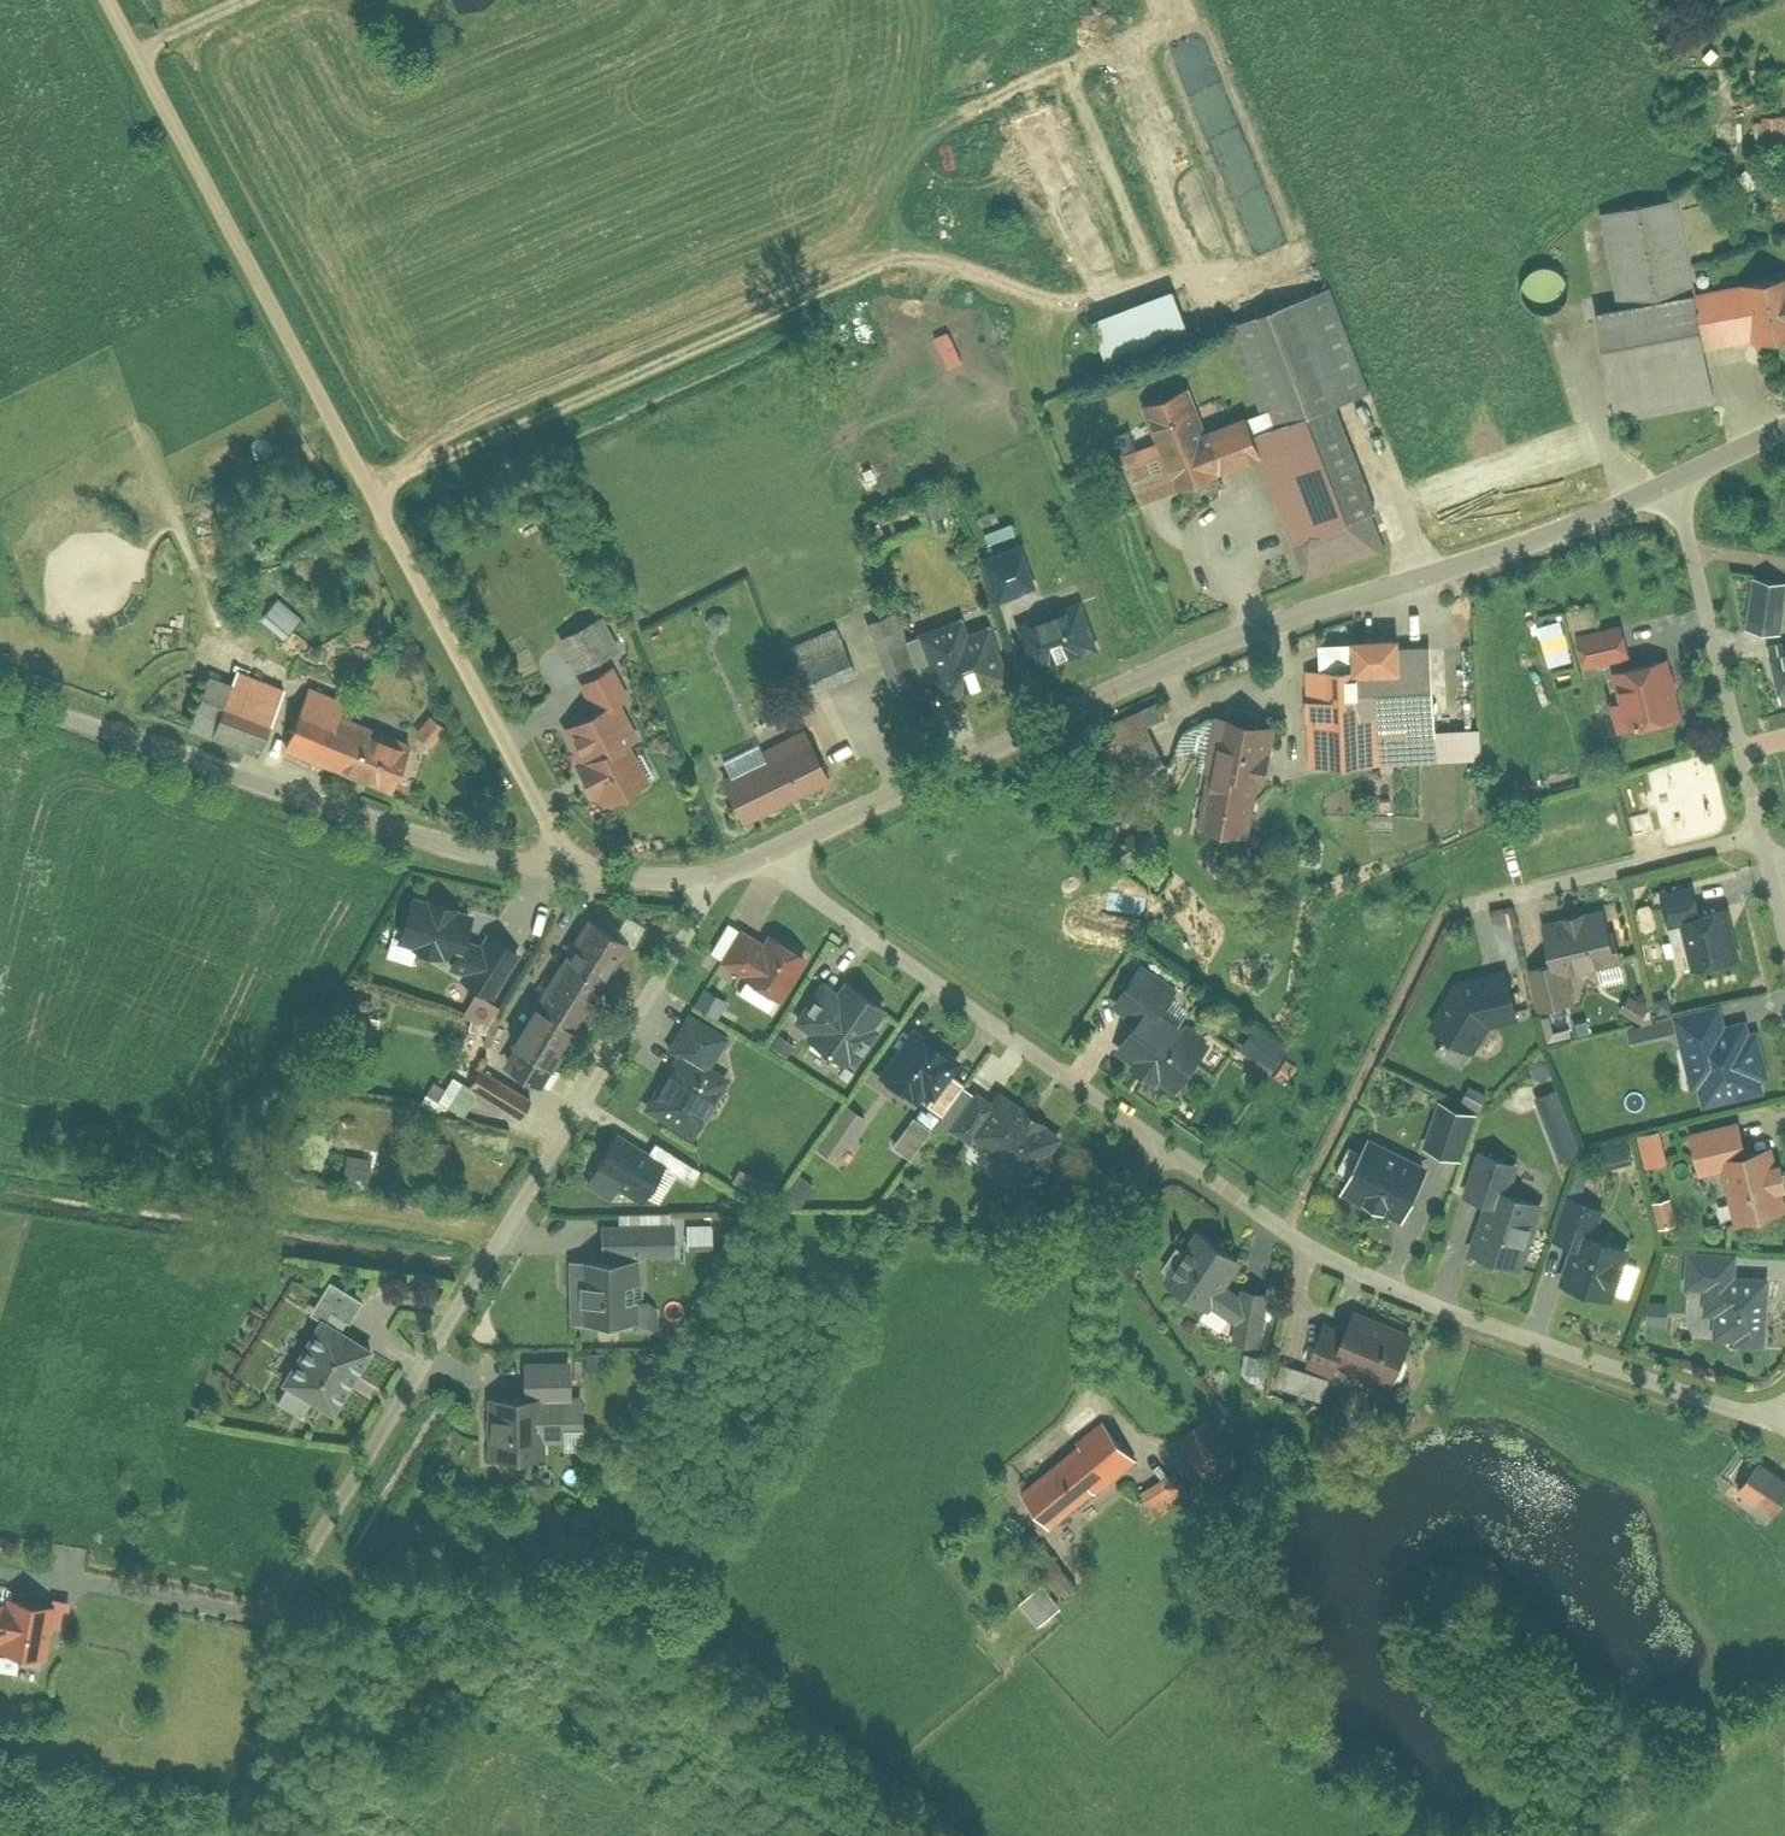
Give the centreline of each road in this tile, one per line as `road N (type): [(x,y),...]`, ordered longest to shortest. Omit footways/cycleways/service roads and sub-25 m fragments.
road 1 (residential): [(1784,1413),(1759,1413),(1480,1321),(1285,1231),(765,853)]
road 2 (unclassified): [(572,871),(112,0)]
road 3 (residential): [(765,853),(1210,640),(1560,529),(1669,482)]
road 4 (residential): [(719,873),(262,1626)]
road 5 (residential): [(0,699),(411,835),(572,871)]
road 6 (residential): [(1669,482),(1761,830)]
road 7 (residential): [(1761,830),(1456,907)]
road 8 (track): [(252,1835),(262,1626)]
road 9 (residential): [(572,871),(719,873)]
road 10 (residential): [(1669,482),(1784,429)]

